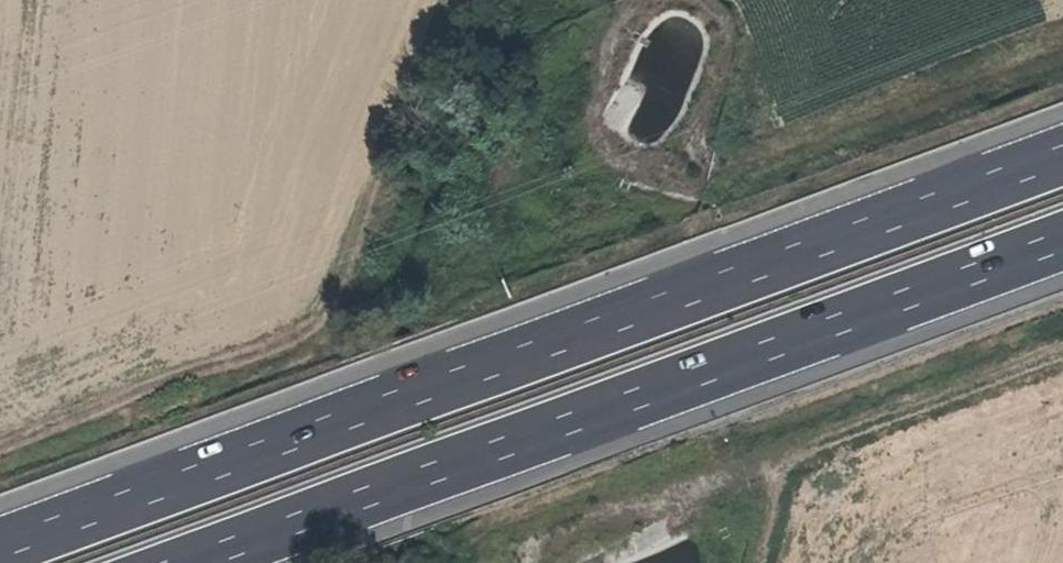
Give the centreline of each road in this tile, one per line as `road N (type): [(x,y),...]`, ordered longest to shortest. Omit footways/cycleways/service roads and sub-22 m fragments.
road 1 (motorway): [(1062,158),(0,550)]
road 2 (motorway): [(196,562),(1062,243)]
road 3 (track): [(1062,351),(785,453),(755,562)]
road 4 (track): [(709,172),(1062,40)]
road 5 (track): [(465,562),(572,534),(785,453)]
road 6 (track): [(228,363),(0,447)]

